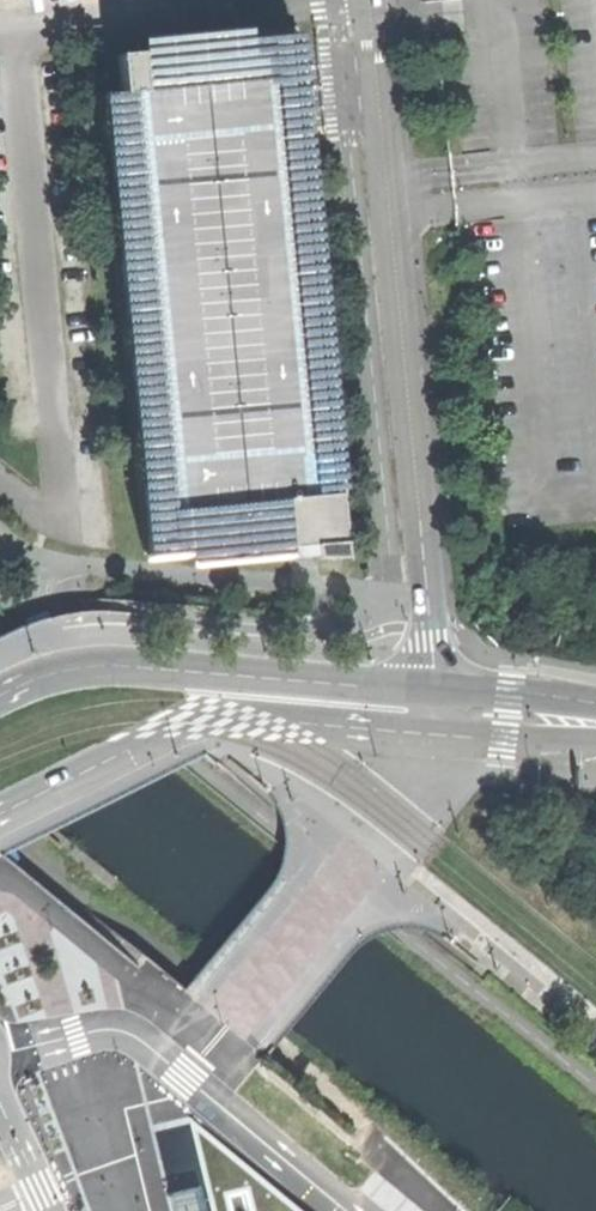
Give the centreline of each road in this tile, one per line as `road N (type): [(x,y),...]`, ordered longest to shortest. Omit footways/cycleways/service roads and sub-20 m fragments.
road 1 (unclassified): [(363,5),(432,694)]
road 2 (secondary): [(0,817),(203,726),(280,722),(430,734)]
road 3 (secondary): [(432,694),(102,667),(0,697)]
road 4 (unclassified): [(0,39),(363,5)]
road 5 (secondary): [(430,734),(595,741)]
road 6 (secondary): [(595,707),(432,694)]

